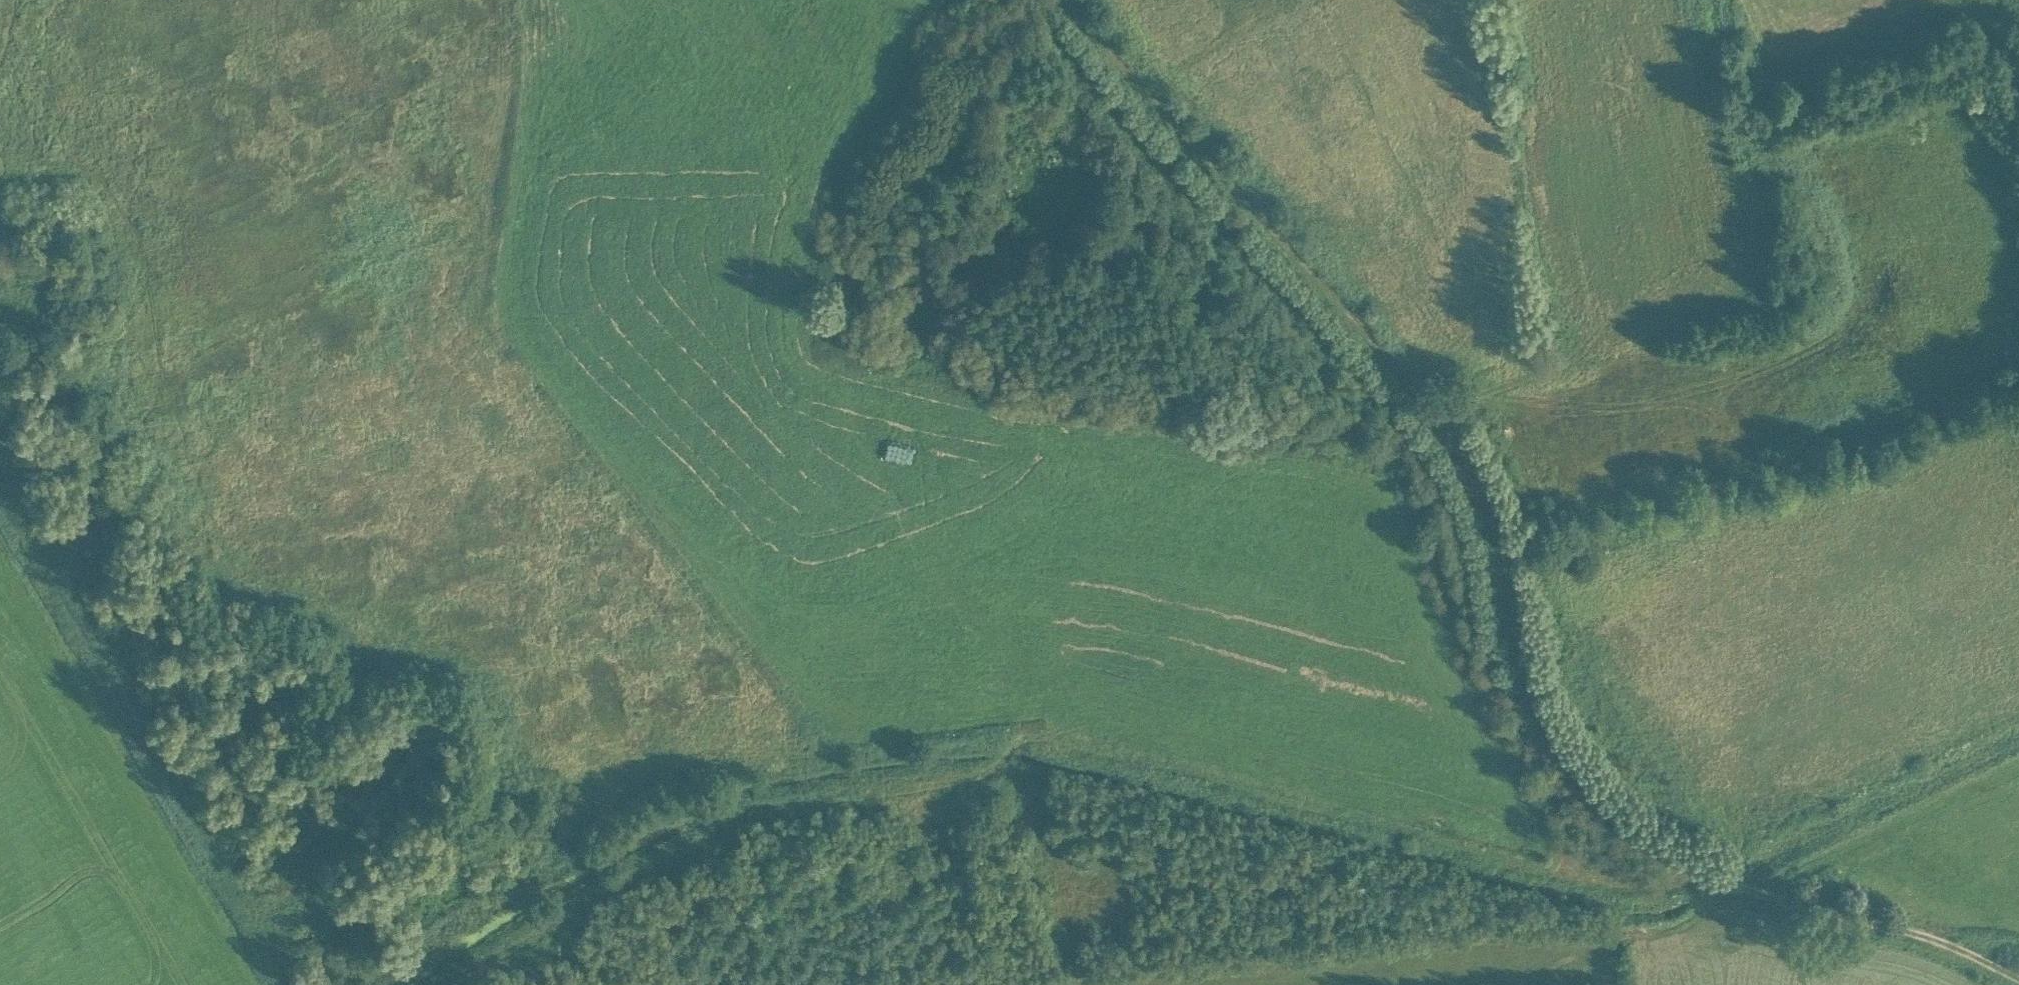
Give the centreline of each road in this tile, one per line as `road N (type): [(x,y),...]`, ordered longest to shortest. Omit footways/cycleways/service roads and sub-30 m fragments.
road 1 (track): [(2018,979),(1955,948),(1727,879)]

